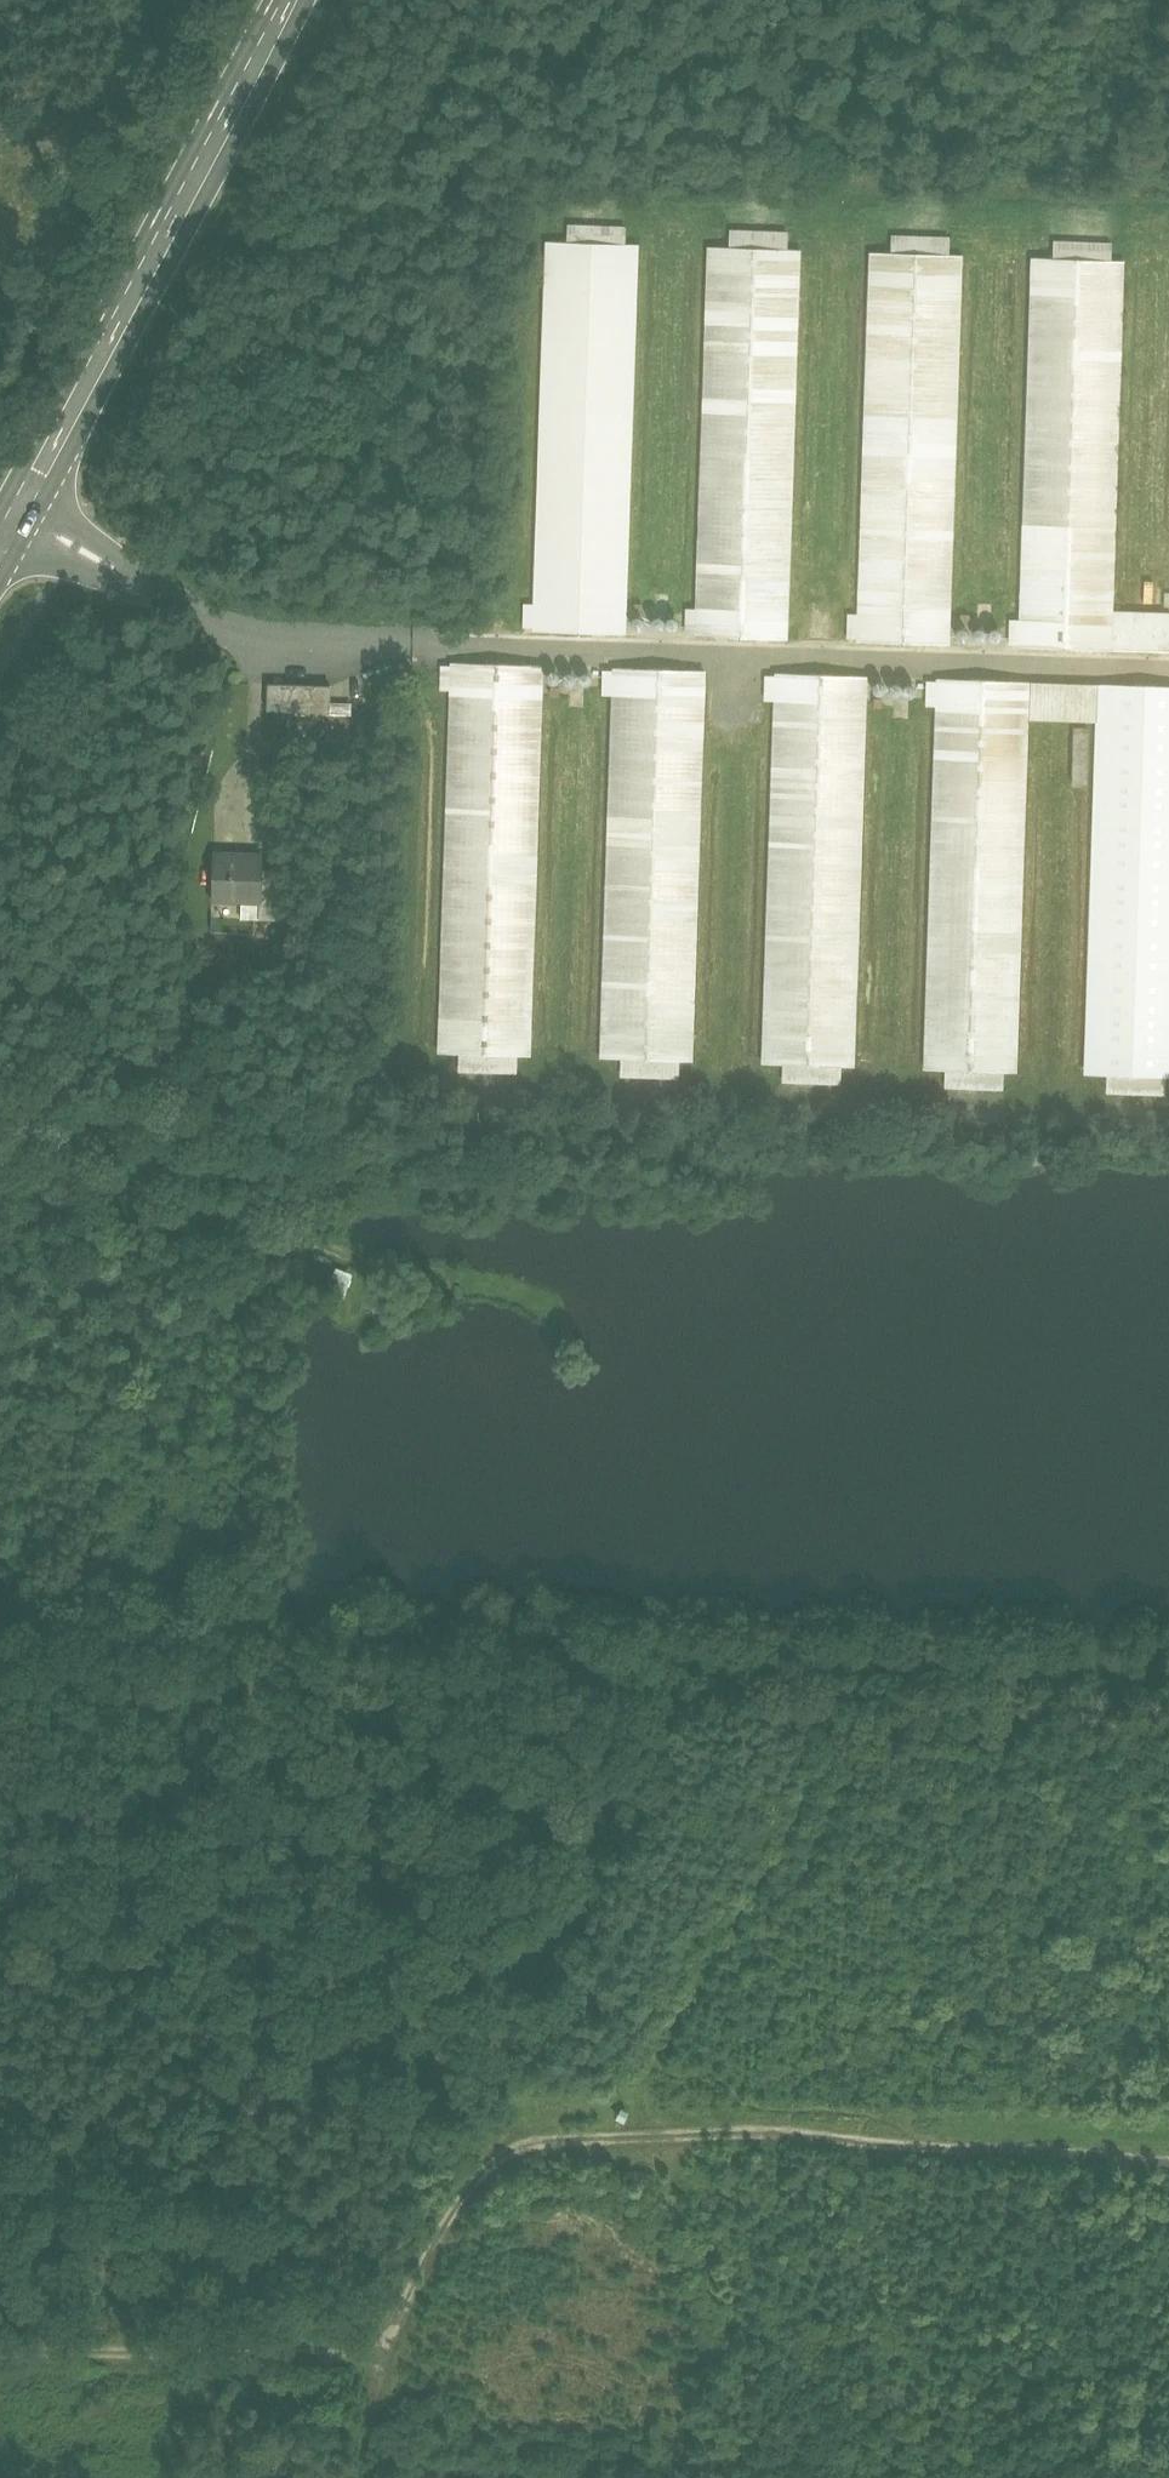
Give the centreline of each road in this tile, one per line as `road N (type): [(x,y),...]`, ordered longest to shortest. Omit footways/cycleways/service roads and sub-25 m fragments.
road 1 (track): [(0,2353),(300,2361),(377,2374),(412,2310),(444,2218),(491,2172),(554,2147),(667,2140),(1168,2151)]
road 2 (primary): [(0,550),(289,0)]
road 3 (track): [(0,1141),(236,1210),(308,1241)]

